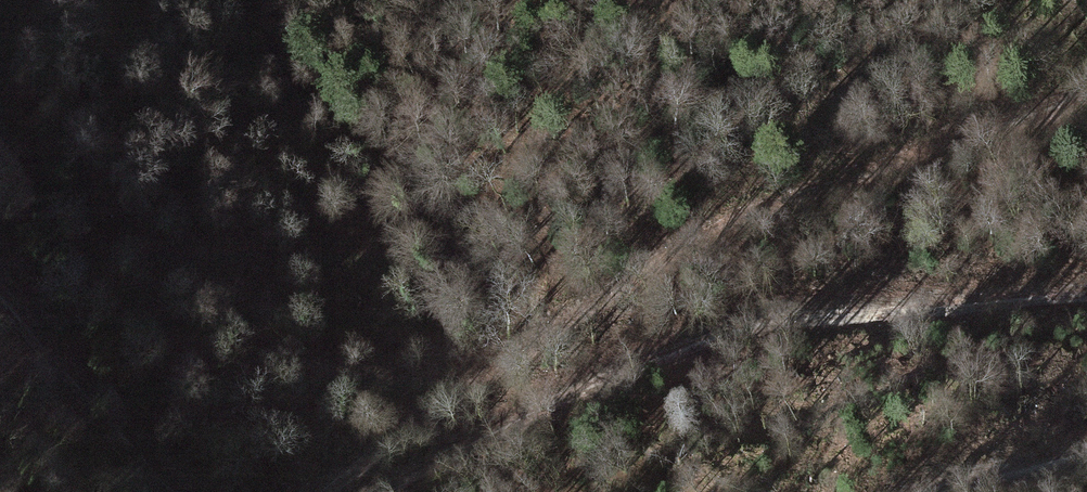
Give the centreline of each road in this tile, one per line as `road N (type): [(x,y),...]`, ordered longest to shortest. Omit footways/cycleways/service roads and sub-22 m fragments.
road 1 (track): [(330,491),(566,307),(718,226),(1086,95)]
road 2 (track): [(454,491),(591,422),(822,334),(1086,292)]
road 3 (track): [(0,300),(146,491)]
road 4 (track): [(1086,443),(885,491)]

